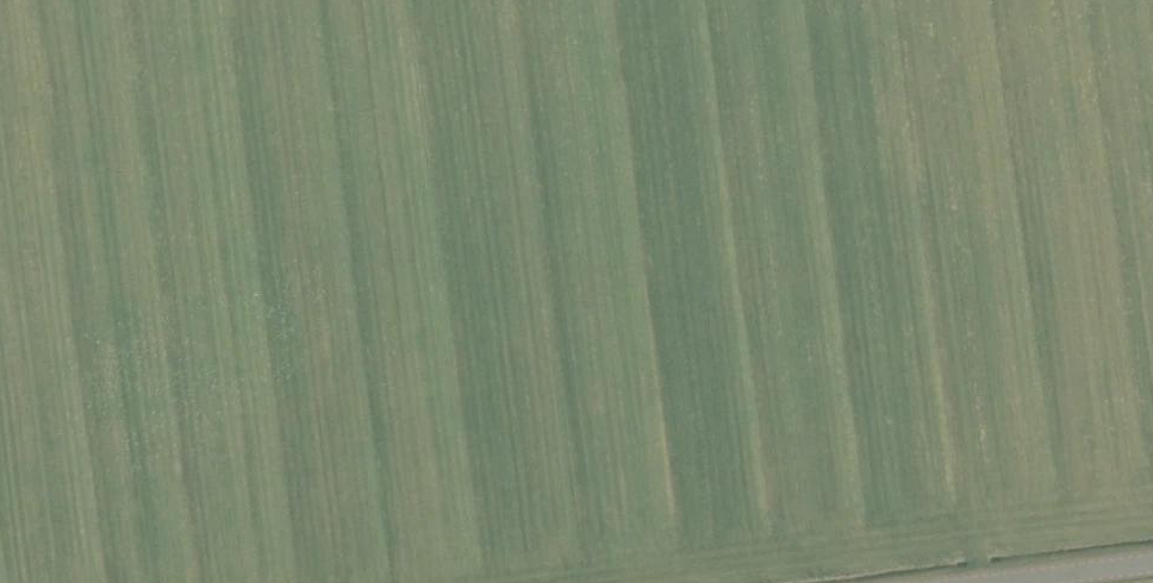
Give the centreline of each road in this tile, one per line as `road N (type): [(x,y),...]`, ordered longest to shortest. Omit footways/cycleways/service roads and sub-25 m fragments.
road 1 (tertiary): [(1030,582),(1152,568)]

